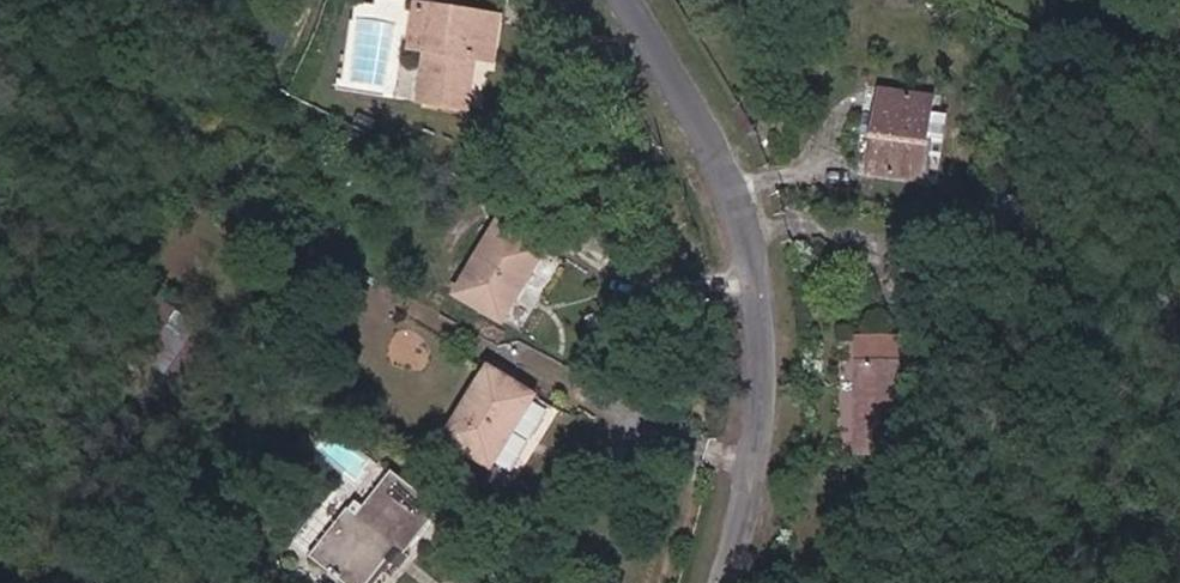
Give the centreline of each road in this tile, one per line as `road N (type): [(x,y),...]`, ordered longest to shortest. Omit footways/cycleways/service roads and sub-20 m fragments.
road 1 (residential): [(721,582),(752,485),(765,383),(762,305),(748,225),(720,152),(628,0)]

